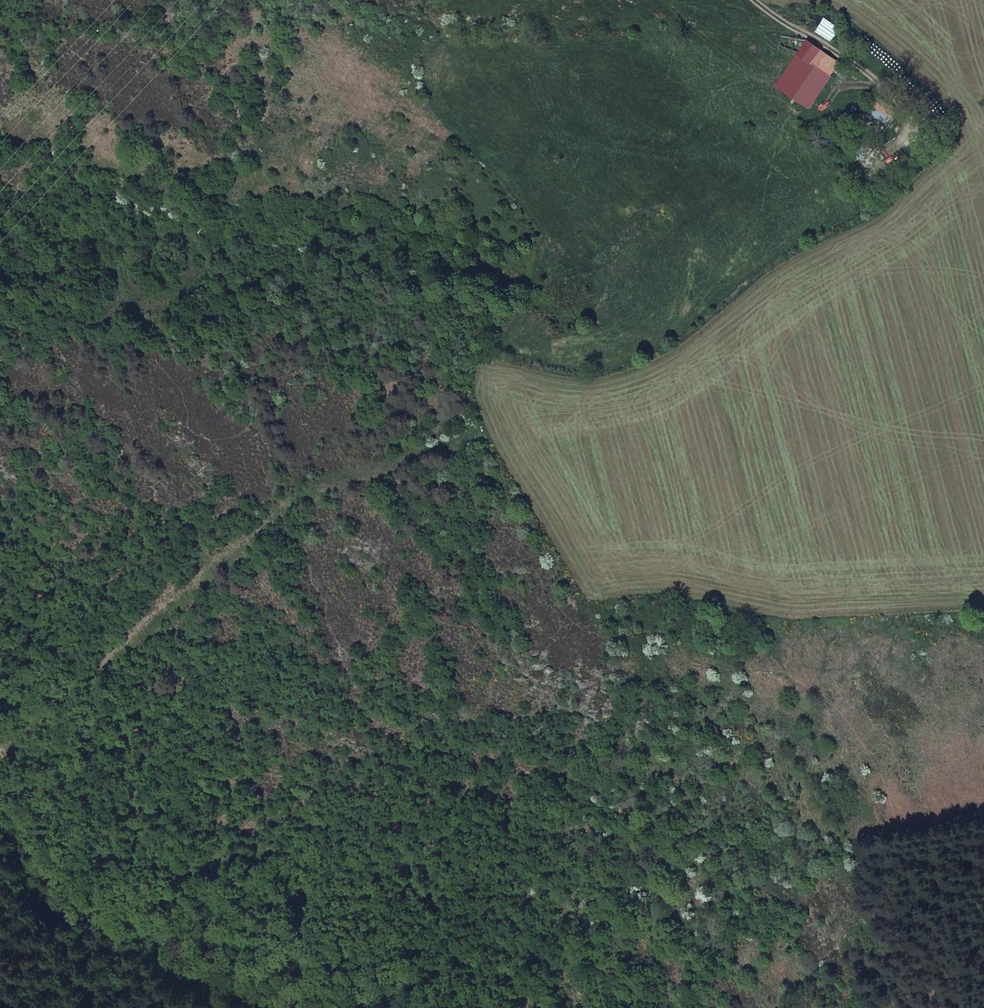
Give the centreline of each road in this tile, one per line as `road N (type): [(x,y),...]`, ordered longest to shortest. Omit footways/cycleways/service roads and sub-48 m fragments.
road 1 (track): [(755,0),(875,82),(841,87),(830,99)]

